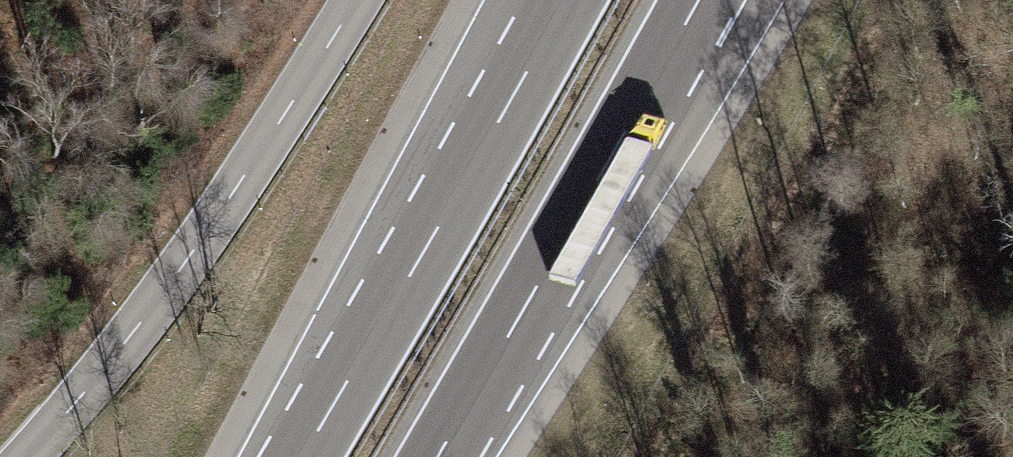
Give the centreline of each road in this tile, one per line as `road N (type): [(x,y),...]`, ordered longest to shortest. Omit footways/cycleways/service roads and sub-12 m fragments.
road 1 (tertiary): [(357,0),(197,247),(29,456)]
road 2 (motorway): [(566,0),(301,456)]
road 3 (motorway): [(465,413),(718,0)]
road 4 (motorway): [(465,413),(696,0)]

